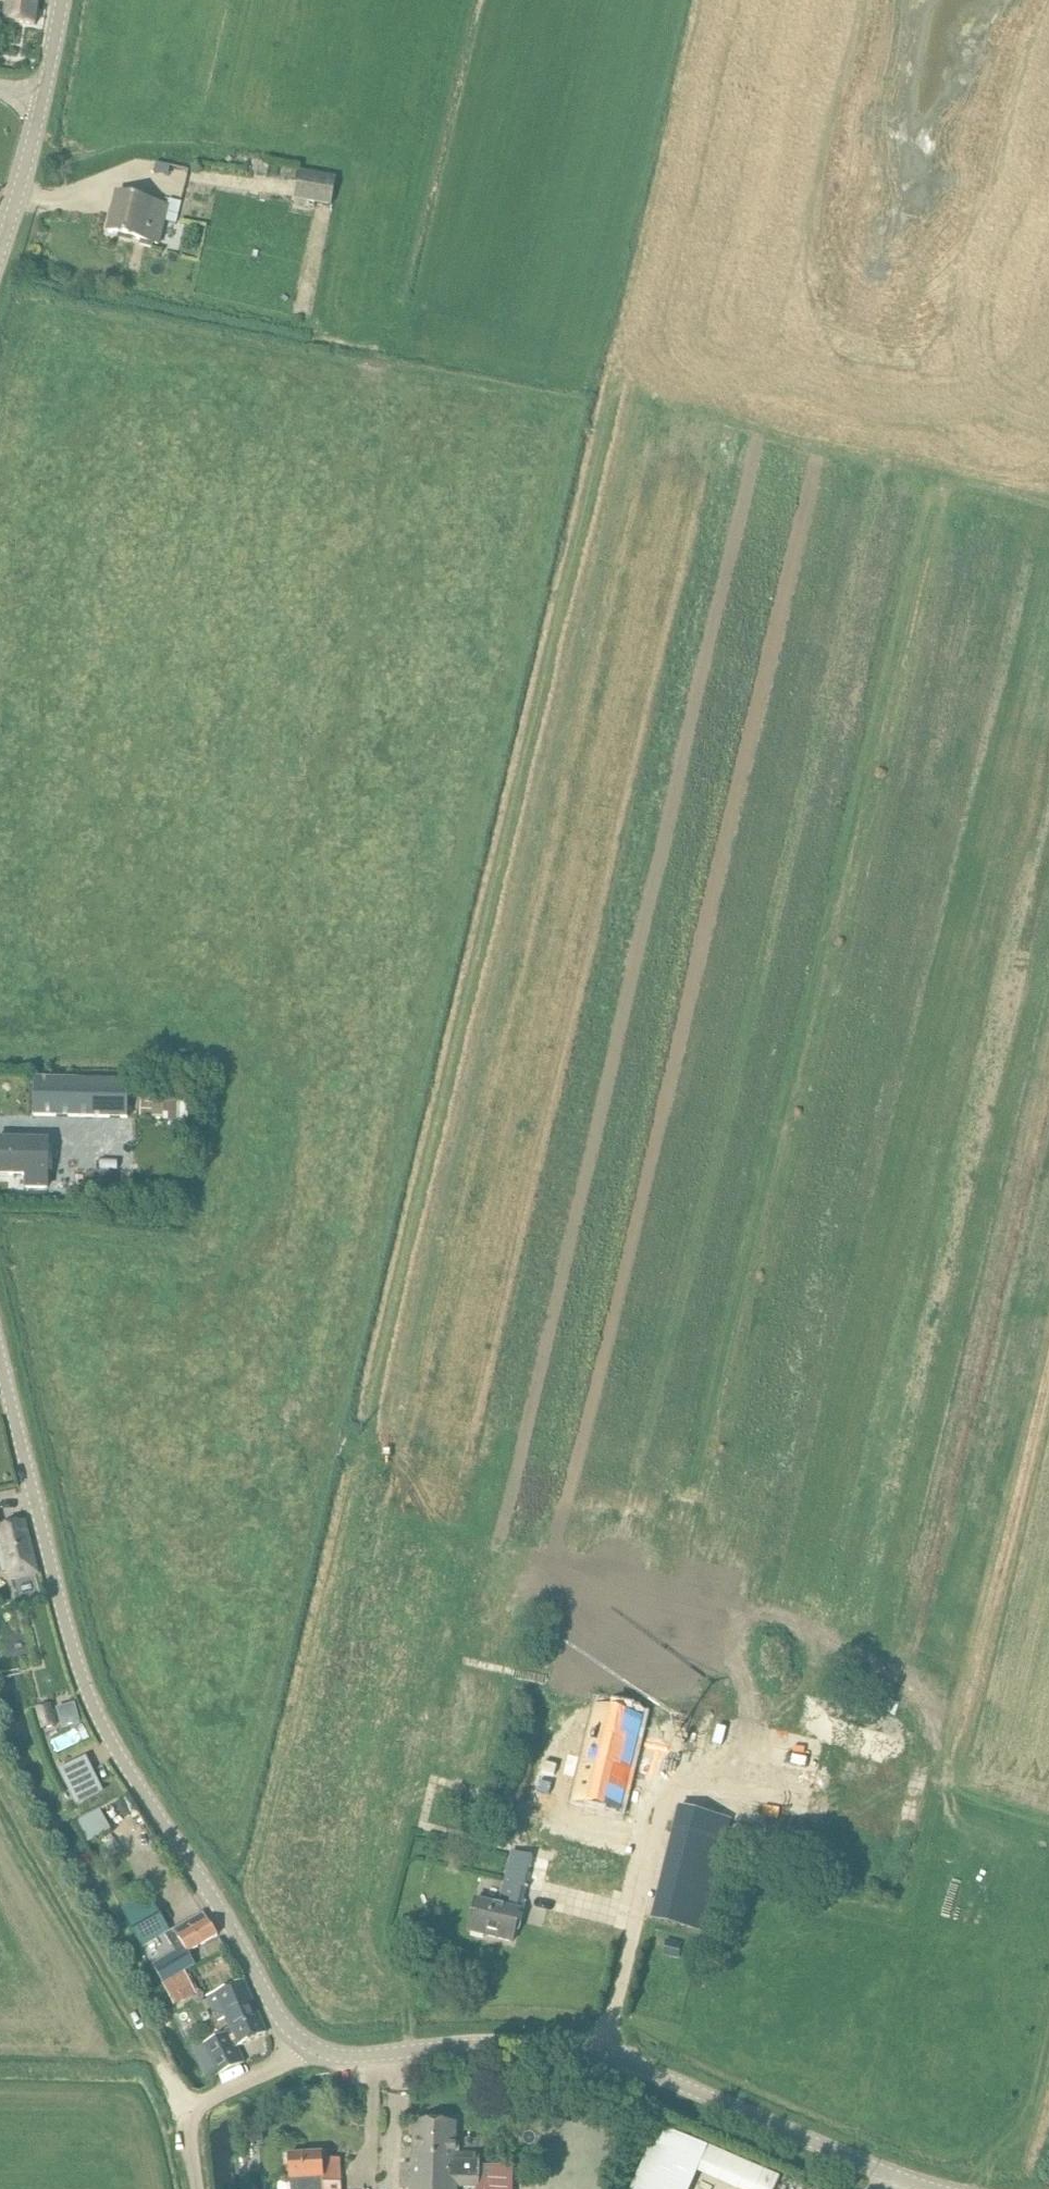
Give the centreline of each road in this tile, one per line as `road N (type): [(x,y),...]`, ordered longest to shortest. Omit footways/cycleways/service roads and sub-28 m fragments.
road 1 (residential): [(304,2049),(86,1691),(0,1294)]
road 2 (residential): [(934,2188),(700,2092),(569,2048),(489,2044),(358,2056),(304,2049)]
road 3 (residential): [(0,263),(64,0)]
road 4 (residential): [(199,2188),(196,2135),(212,2102),(304,2049)]

